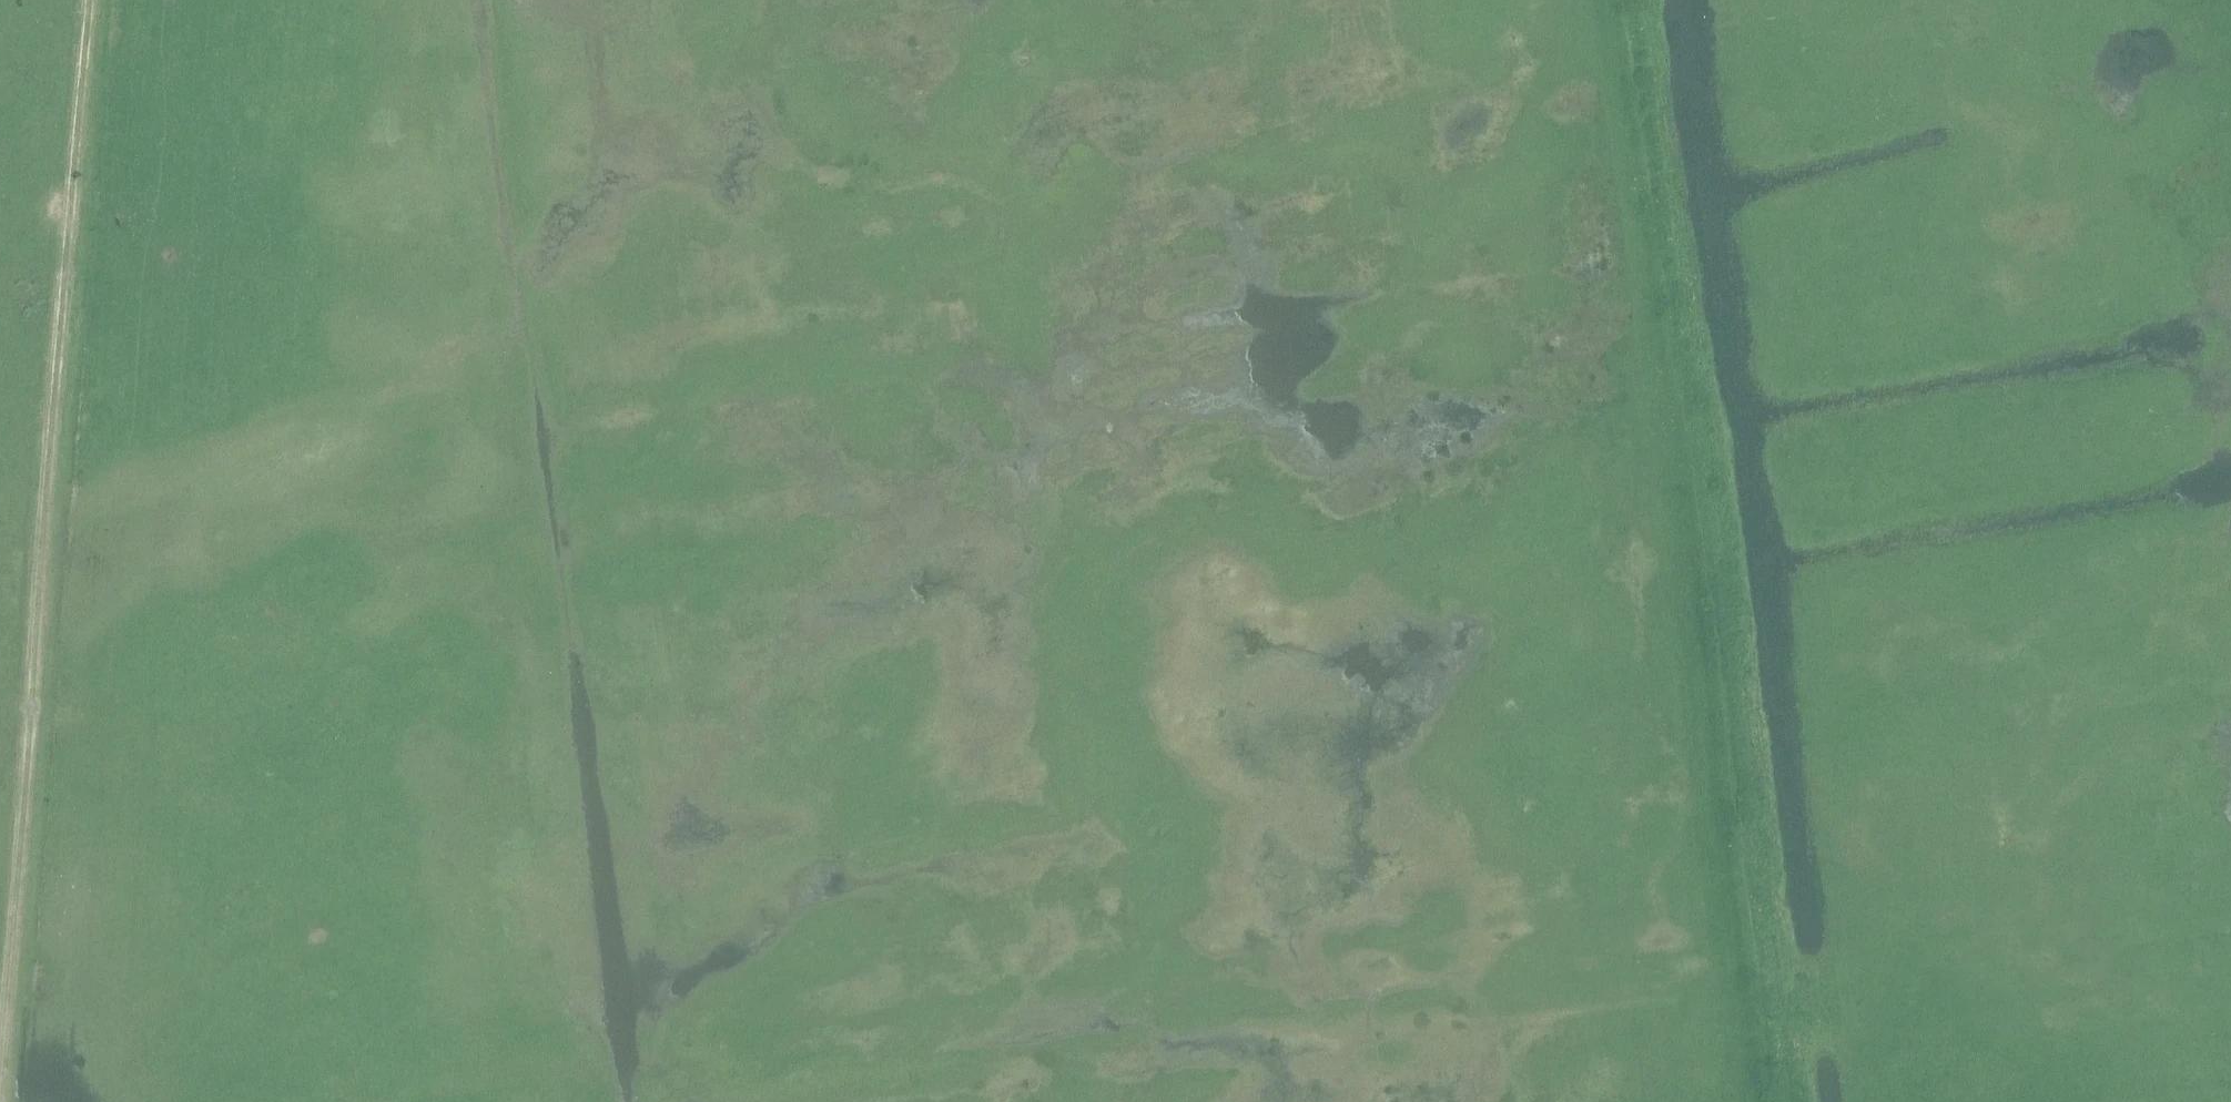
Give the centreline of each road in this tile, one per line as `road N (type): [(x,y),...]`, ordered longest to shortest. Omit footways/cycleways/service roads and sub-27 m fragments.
road 1 (track): [(89,0),(0,1036)]

